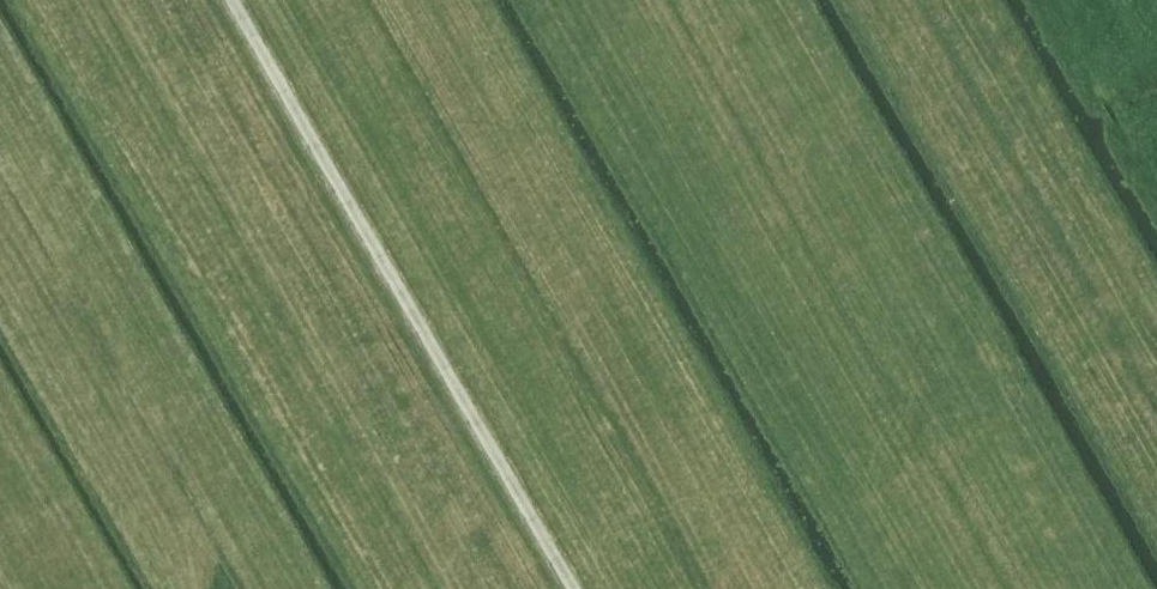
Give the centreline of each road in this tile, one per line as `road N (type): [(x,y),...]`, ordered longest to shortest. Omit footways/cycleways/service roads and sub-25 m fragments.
road 1 (track): [(575,588),(233,0)]

